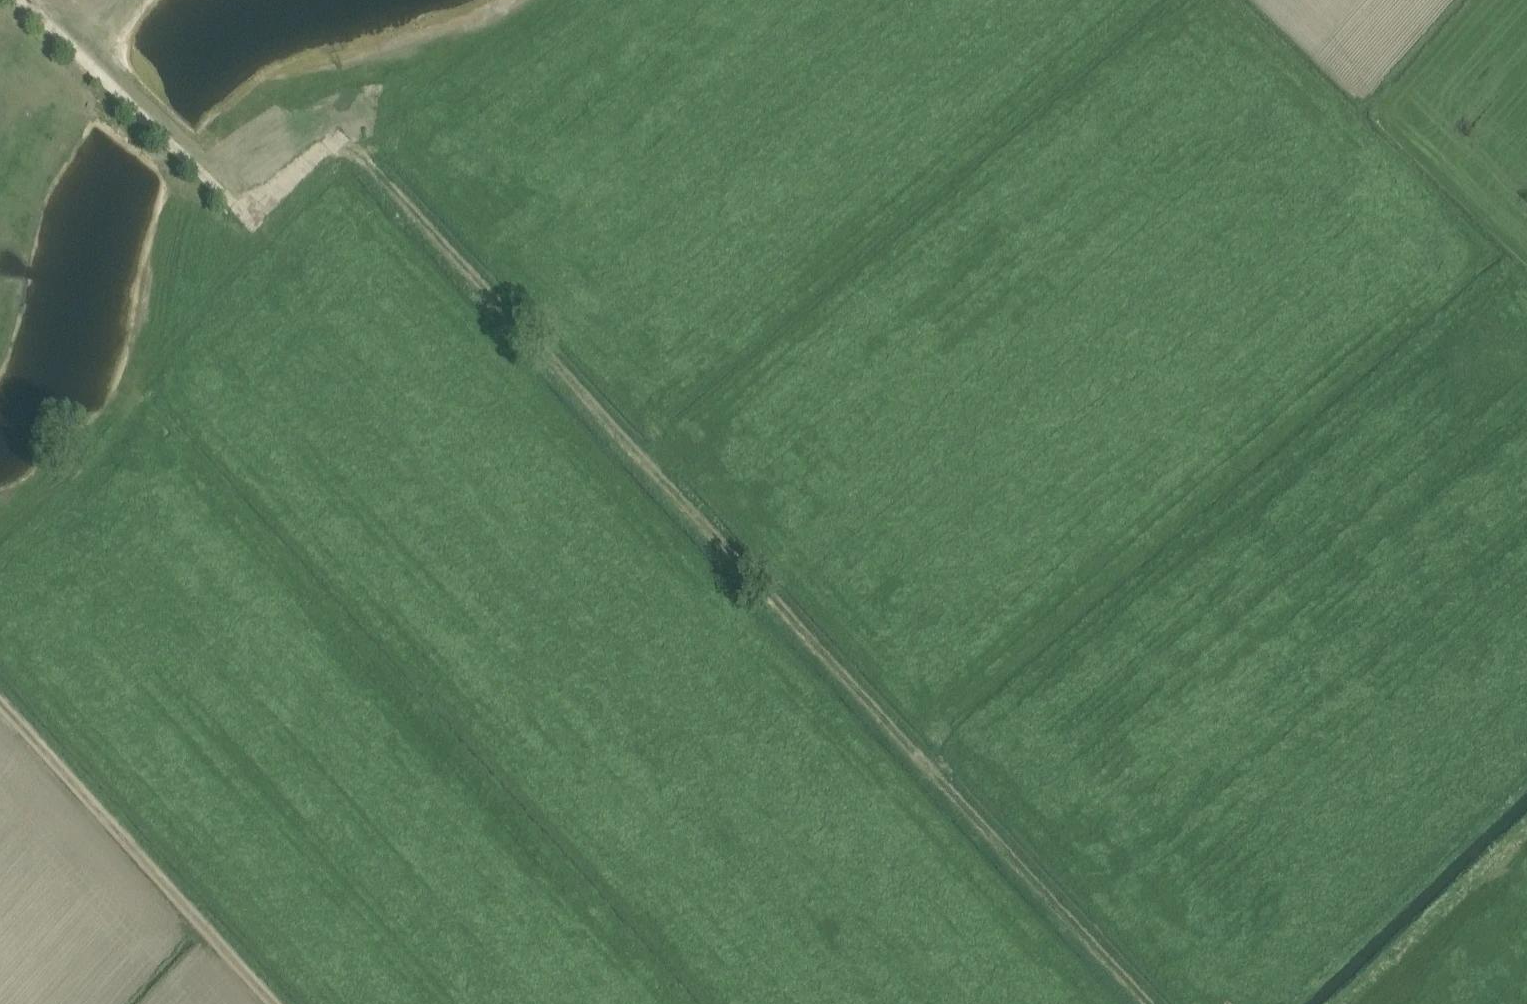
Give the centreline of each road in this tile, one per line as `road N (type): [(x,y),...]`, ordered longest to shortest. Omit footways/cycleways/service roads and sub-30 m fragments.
road 1 (track): [(20,0),(228,203),(256,211),(337,142),(365,161),(1154,1003)]

